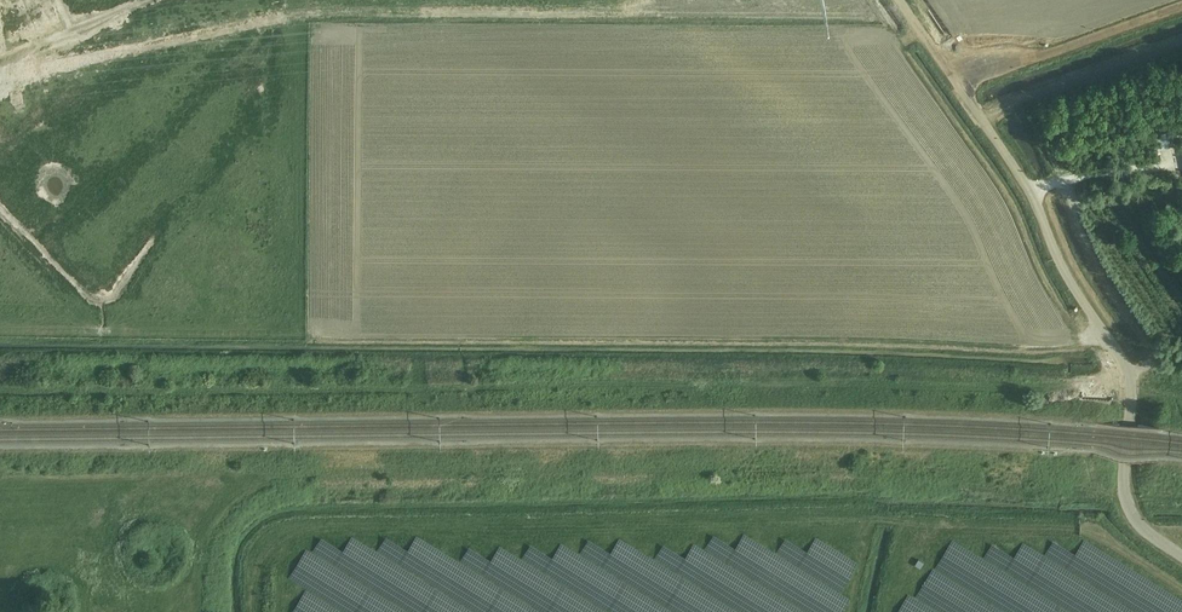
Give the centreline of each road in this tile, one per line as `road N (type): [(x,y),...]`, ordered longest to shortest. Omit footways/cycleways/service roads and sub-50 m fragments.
road 1 (unclassified): [(1181,557),(1127,507),(1126,367),(1056,255),(1023,179),(900,0)]
road 2 (track): [(960,88),(1181,10)]

